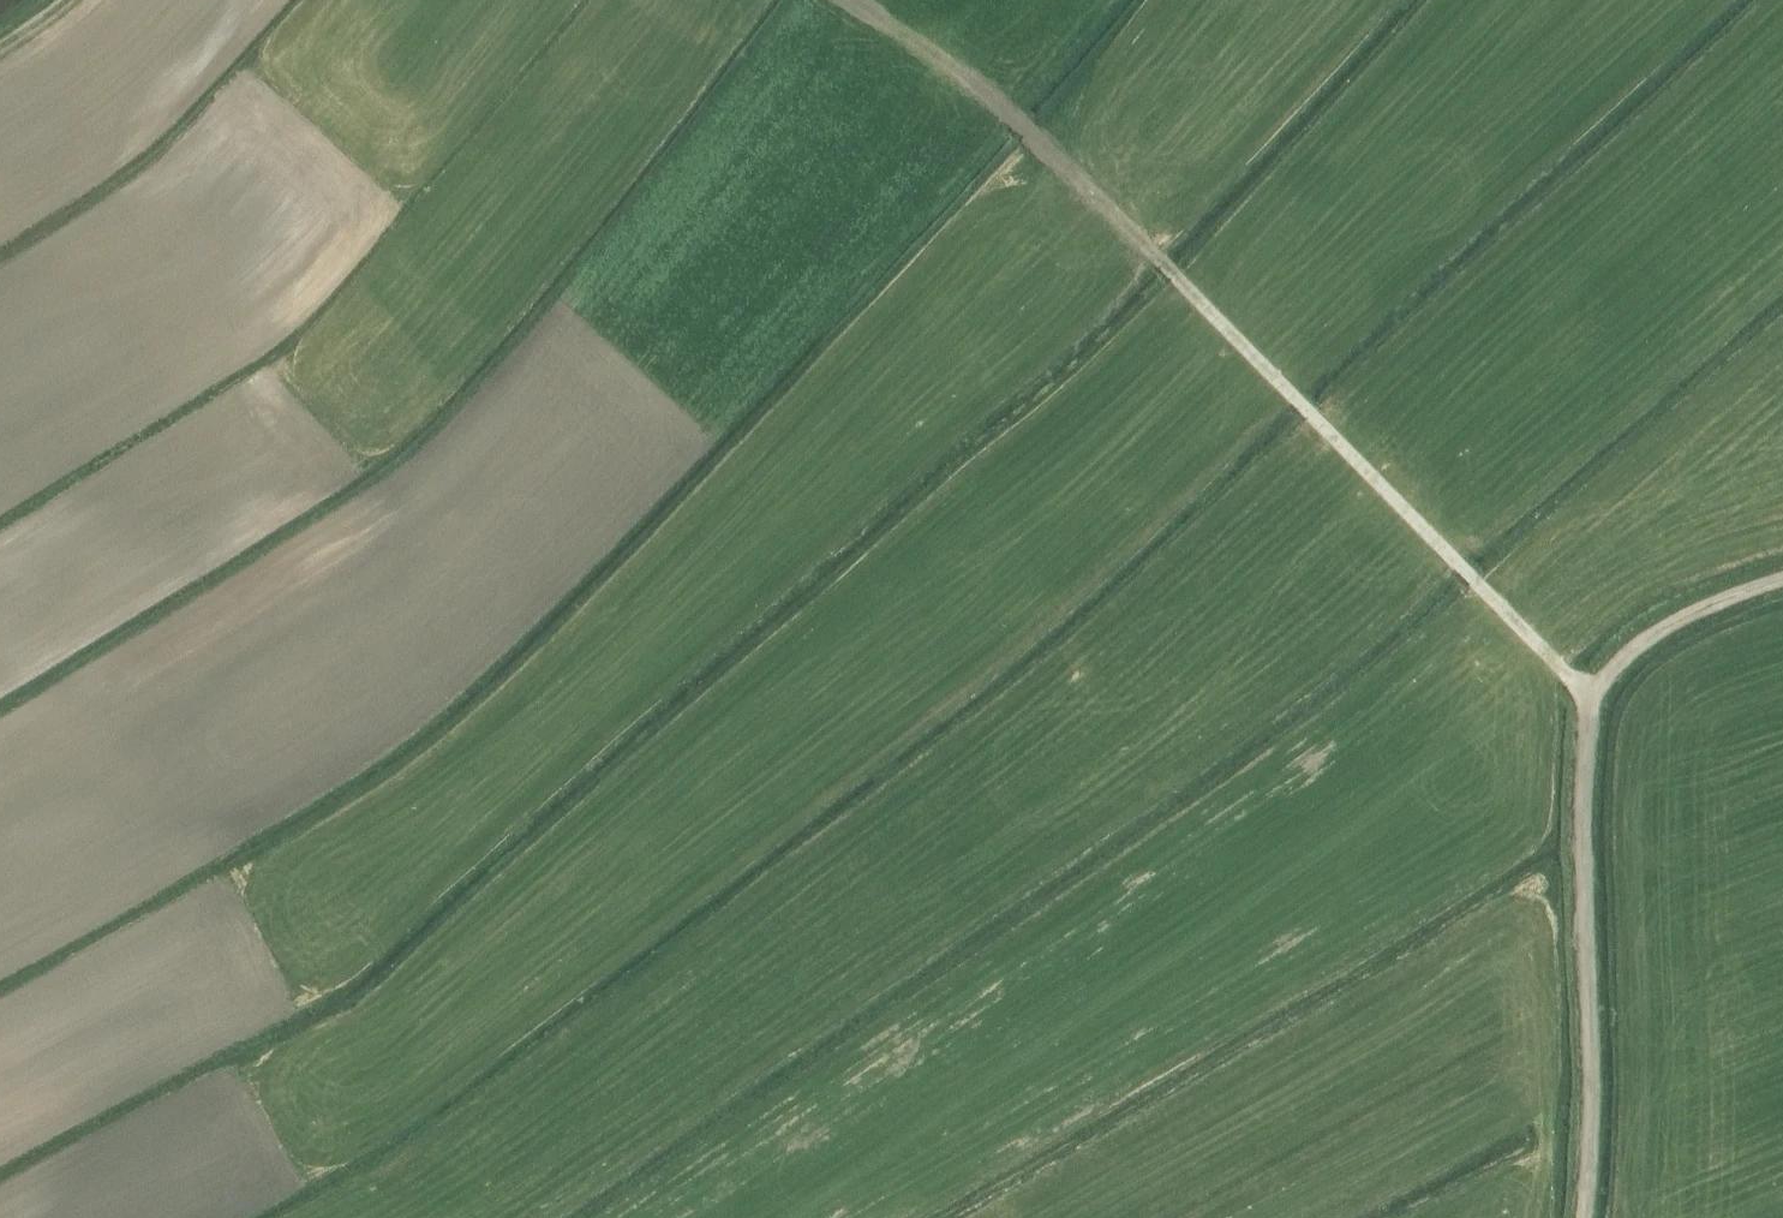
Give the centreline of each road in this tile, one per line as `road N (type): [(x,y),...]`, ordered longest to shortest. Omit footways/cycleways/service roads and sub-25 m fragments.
road 1 (track): [(1593,703),(1008,112)]
road 2 (track): [(1782,578),(1653,630),(1610,671),(1593,703),(1583,750),(1589,1027),(1580,1217)]

